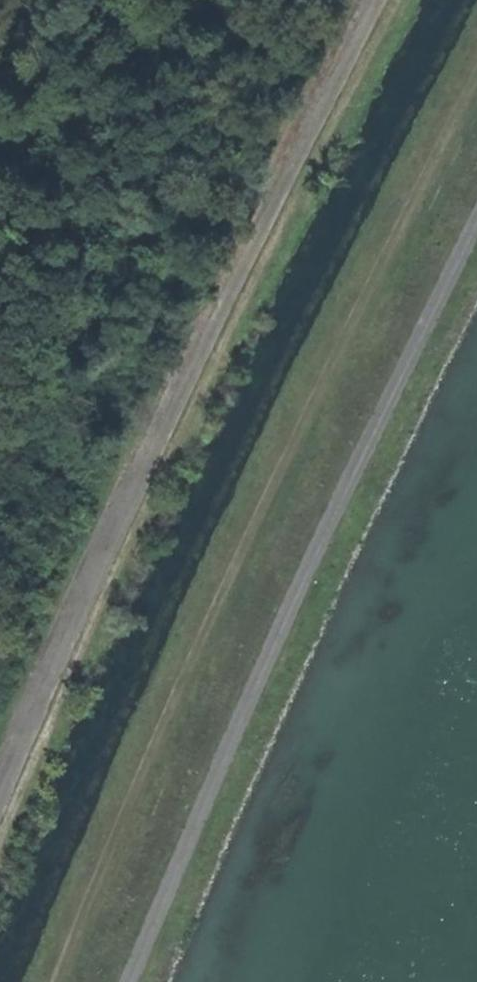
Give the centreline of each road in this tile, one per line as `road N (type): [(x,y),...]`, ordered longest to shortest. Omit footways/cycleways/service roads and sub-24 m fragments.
road 1 (track): [(476,83),(207,633),(64,981)]
road 2 (track): [(476,226),(284,625),(130,981)]

